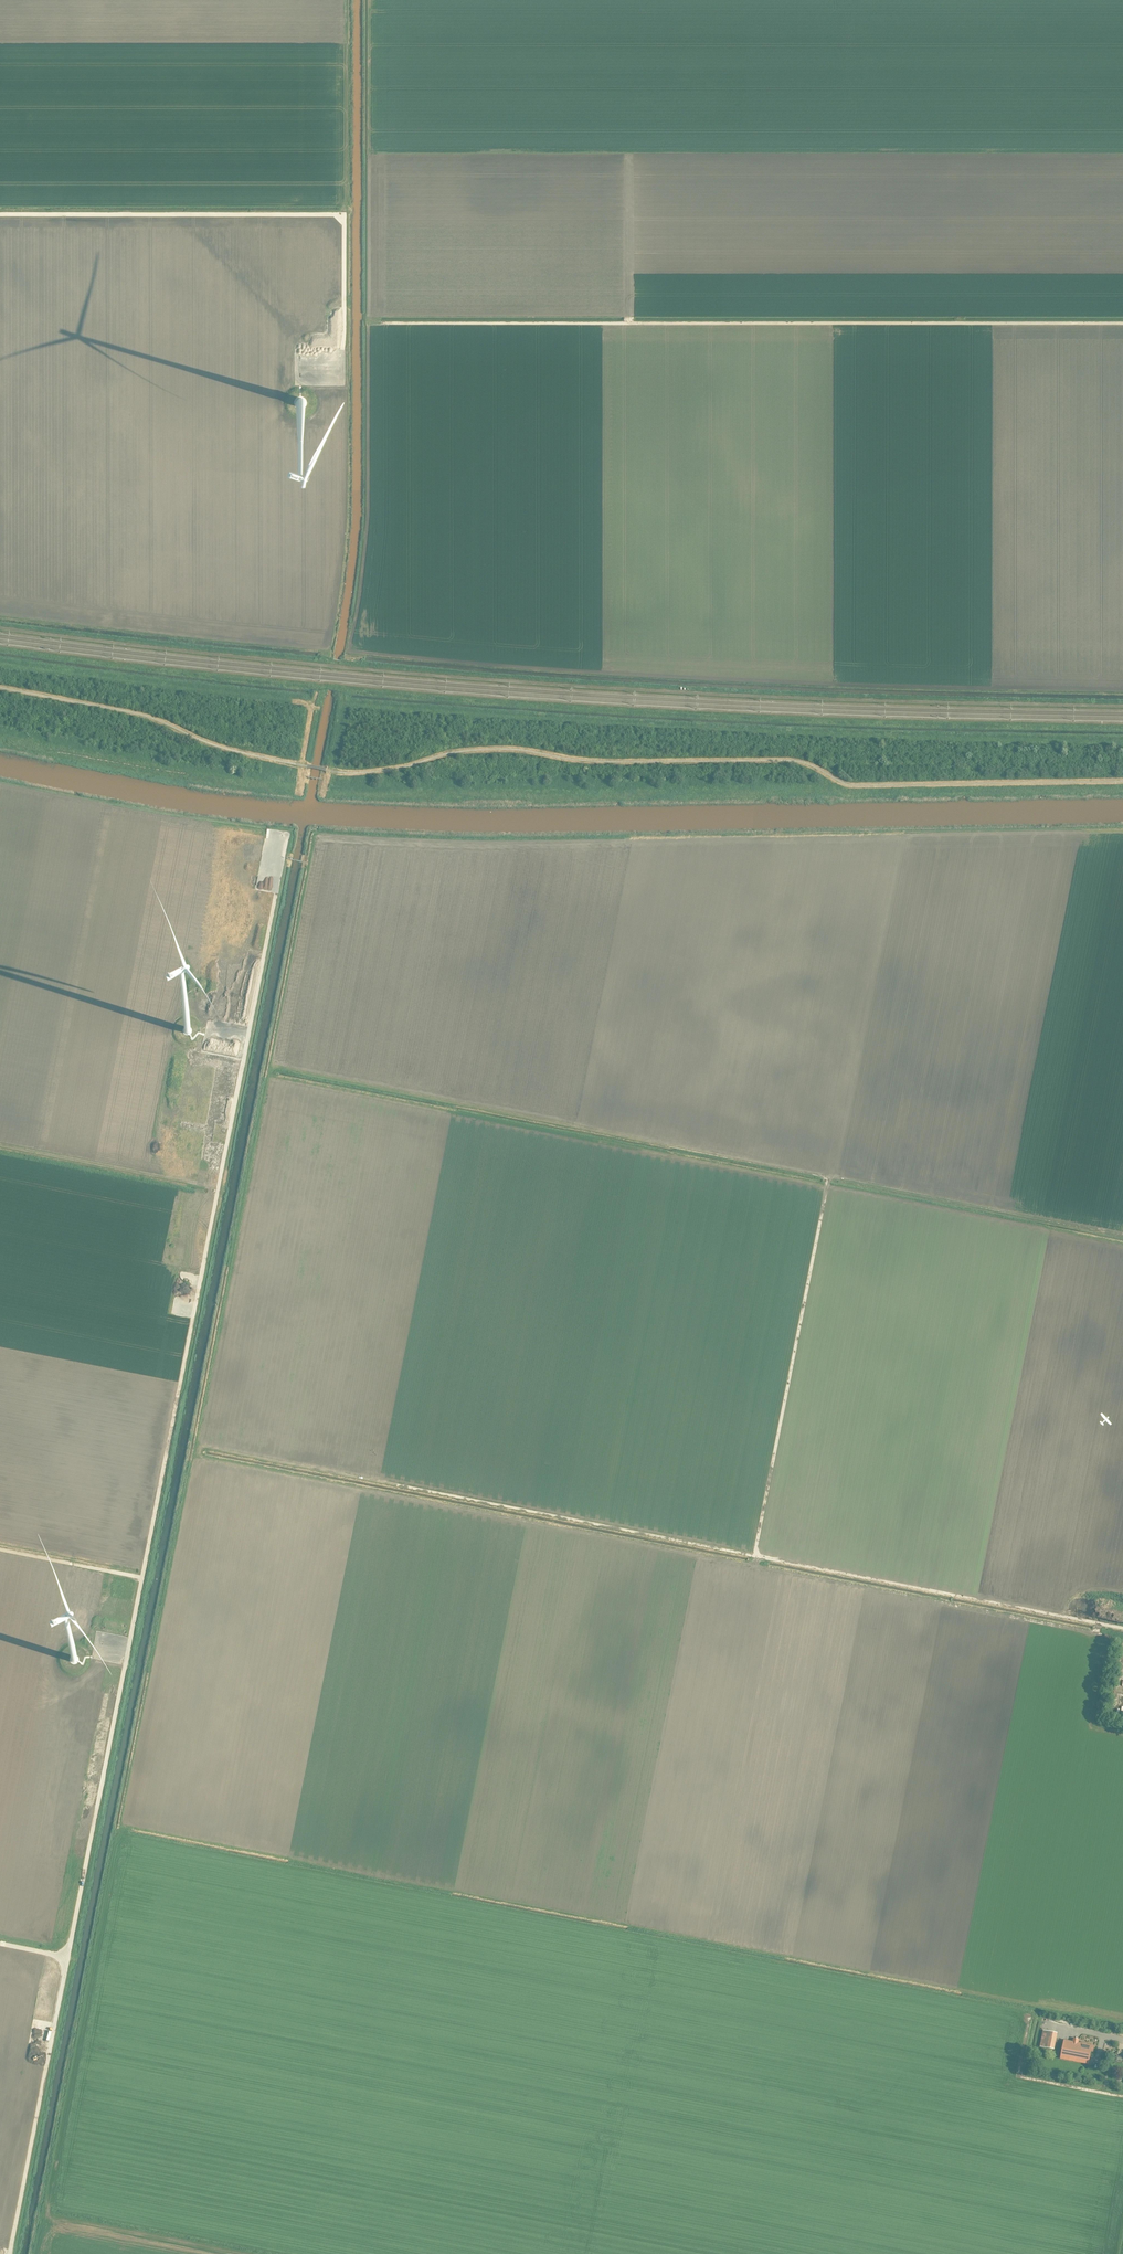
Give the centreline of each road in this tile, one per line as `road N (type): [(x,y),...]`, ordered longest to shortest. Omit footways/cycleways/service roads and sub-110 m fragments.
road 1 (track): [(1122,726),(523,703),(0,648)]
road 2 (track): [(1122,706),(524,682),(0,629)]

